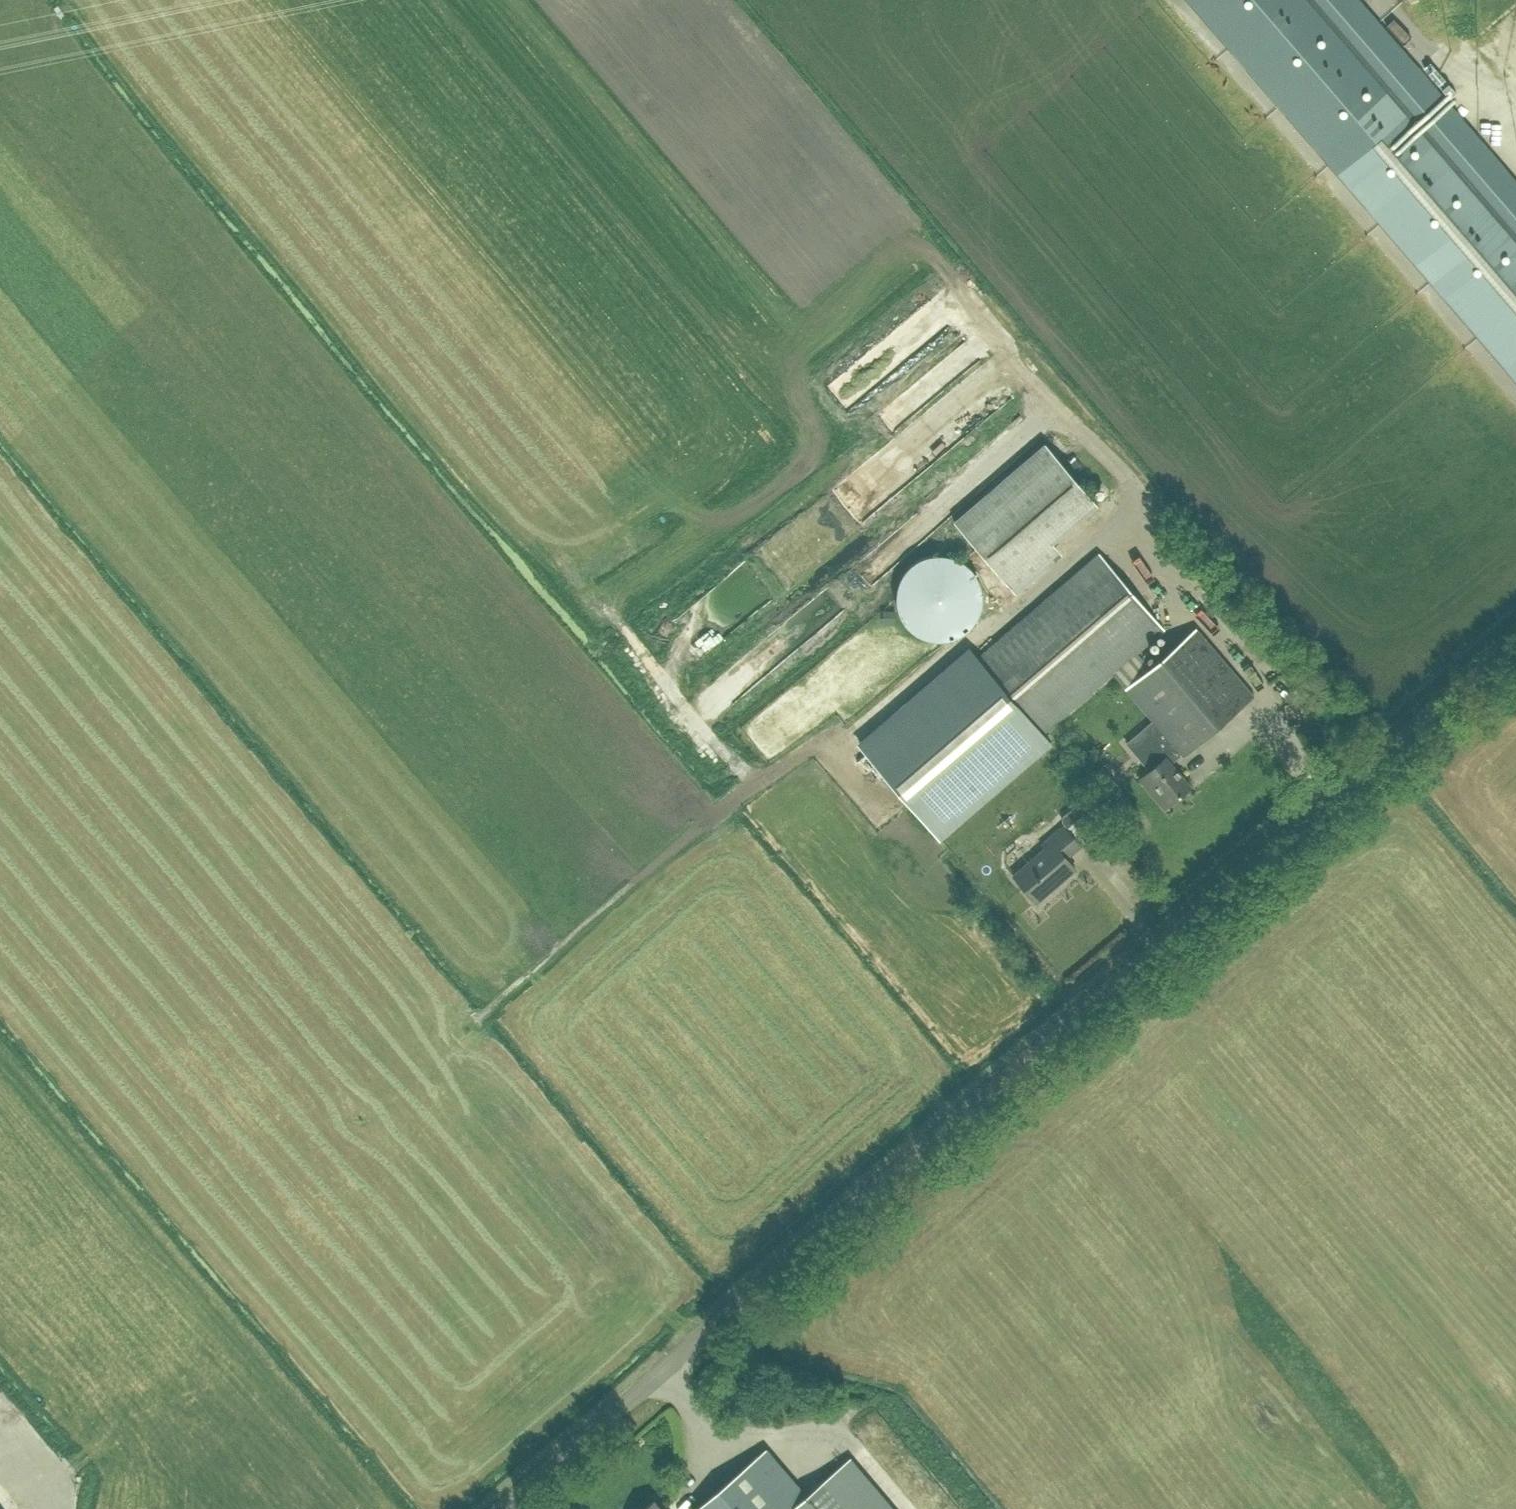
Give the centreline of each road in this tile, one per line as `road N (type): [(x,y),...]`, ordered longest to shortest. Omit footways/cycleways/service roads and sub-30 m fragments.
road 1 (tertiary): [(514,1508),(1515,641)]

